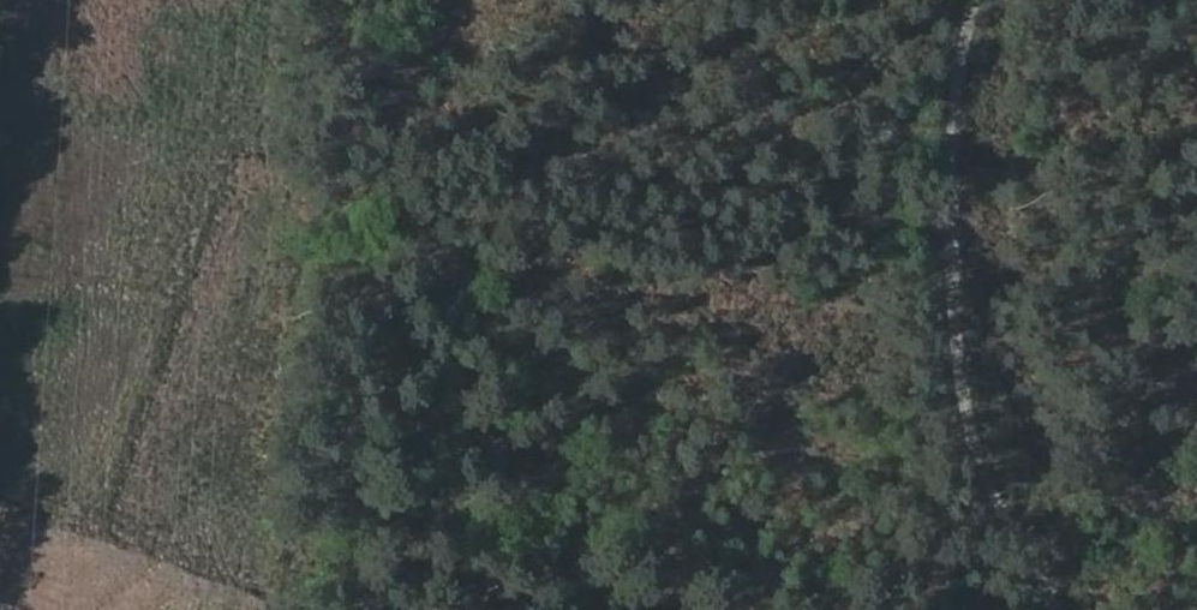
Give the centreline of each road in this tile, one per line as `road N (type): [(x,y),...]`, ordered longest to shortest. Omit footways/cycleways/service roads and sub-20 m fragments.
road 1 (track): [(1064,609),(1002,514),(951,309),(962,67),(977,0)]

